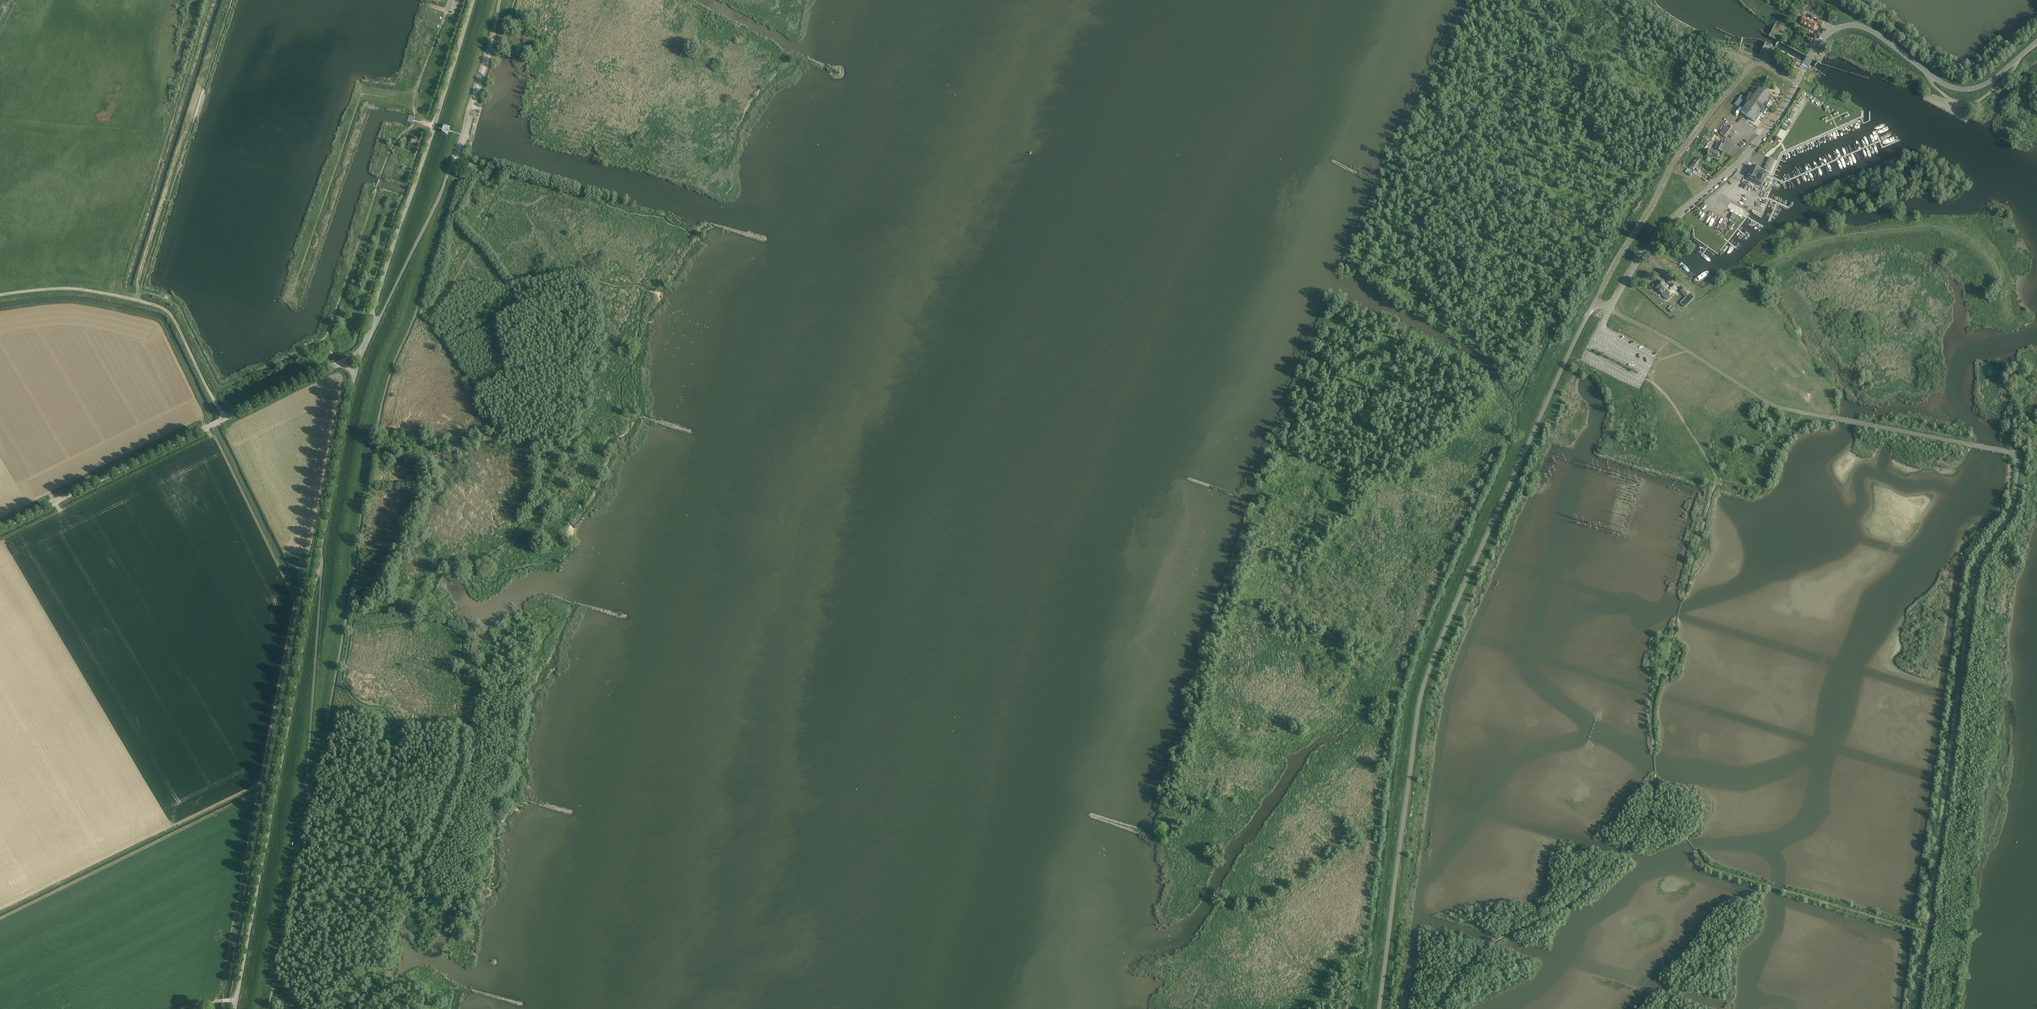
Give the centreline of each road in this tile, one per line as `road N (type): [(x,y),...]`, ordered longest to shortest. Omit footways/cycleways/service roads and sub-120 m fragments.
road 1 (unclassified): [(1611,310),(1594,303),(1586,318),(1428,673),(1379,1008)]
road 2 (unclassified): [(234,1008),(355,378)]
road 3 (unclassified): [(1611,310),(1655,239),(1760,140),(1827,32),(1871,31),(1959,90),(1988,83),(2036,42)]
road 4 (unclassified): [(0,528),(339,363)]
road 5 (unclassified): [(366,341),(442,191),(500,0)]
road 6 (unclassified): [(366,341),(473,0)]
road 7 (track): [(223,419),(161,307),(61,288),(0,295)]

